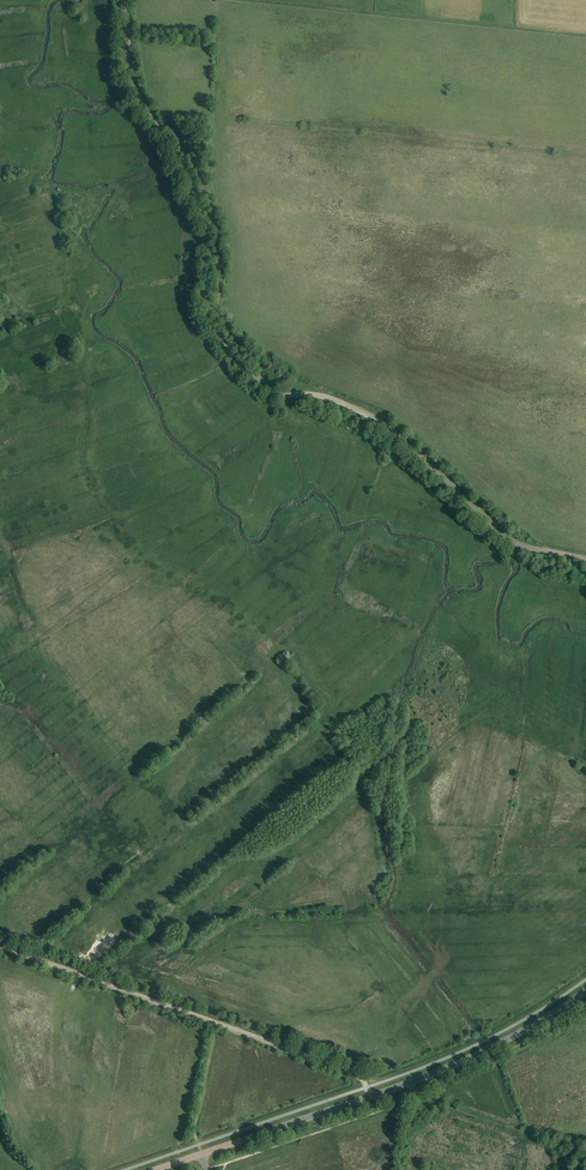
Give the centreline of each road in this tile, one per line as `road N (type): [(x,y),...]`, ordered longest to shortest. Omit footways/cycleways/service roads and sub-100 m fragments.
road 1 (track): [(585,559),(513,541),(373,417),(270,388),(234,354),(211,321),(205,221),(132,75),(123,0)]
road 2 (tertiary): [(156,1169),(411,1082),(546,1017)]
road 3 (track): [(0,946),(216,1023)]
road 4 (track): [(585,1154),(438,1104),(411,1082)]
road 5 (track): [(216,1023),(358,1075),(371,1096)]

